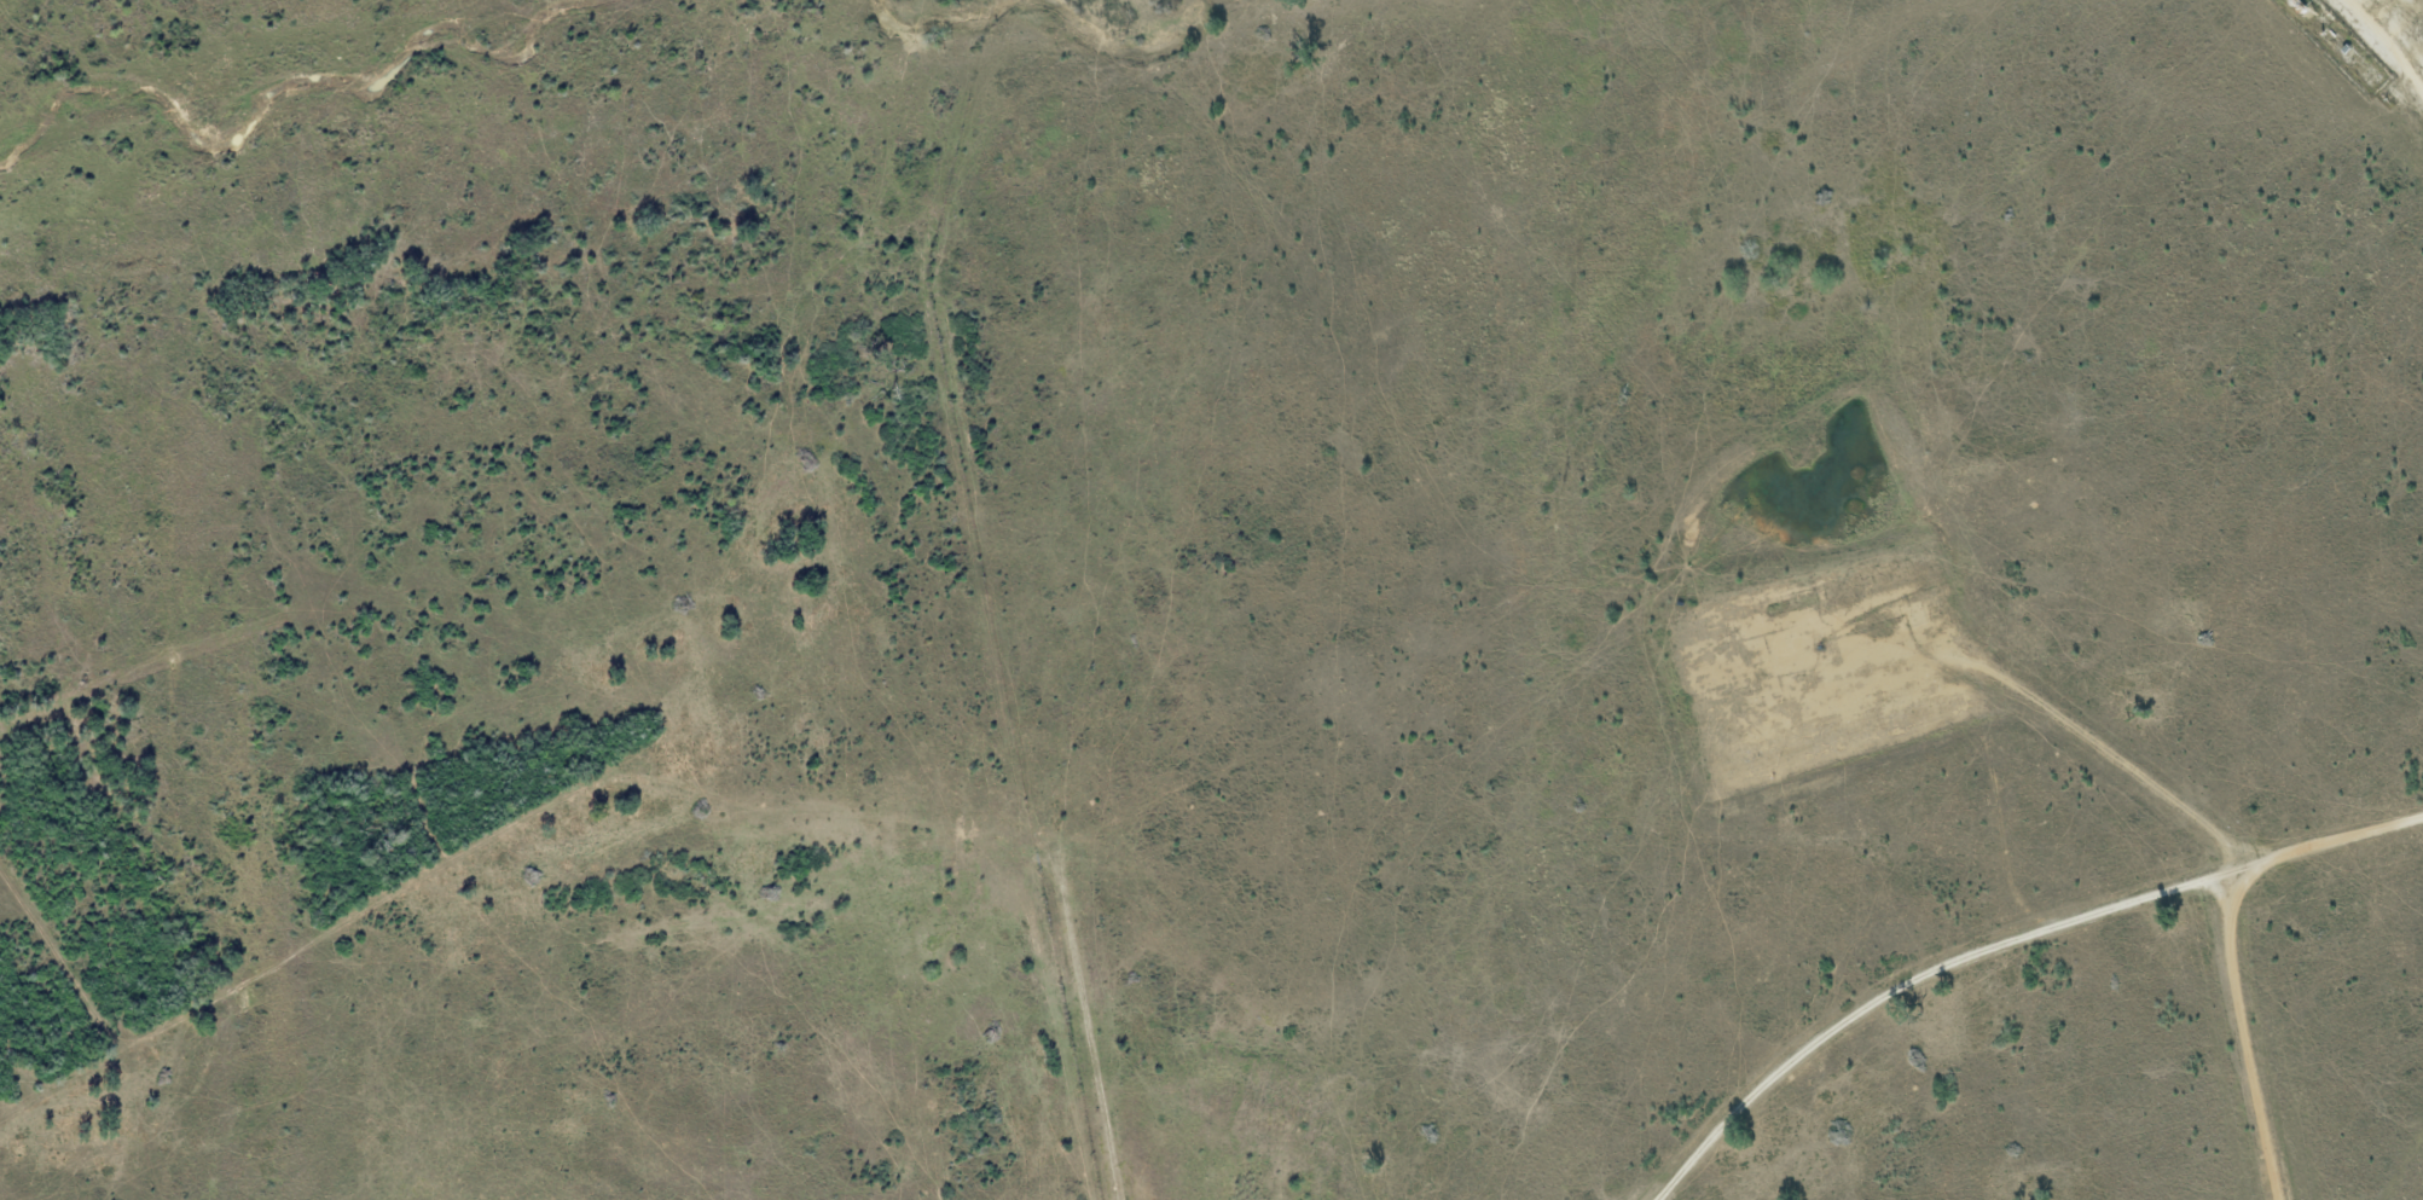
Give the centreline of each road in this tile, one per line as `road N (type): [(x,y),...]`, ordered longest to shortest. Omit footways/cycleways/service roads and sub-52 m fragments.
road 1 (residential): [(2422,846),(2255,866),(2027,935),(1833,1059),(1695,1199)]

